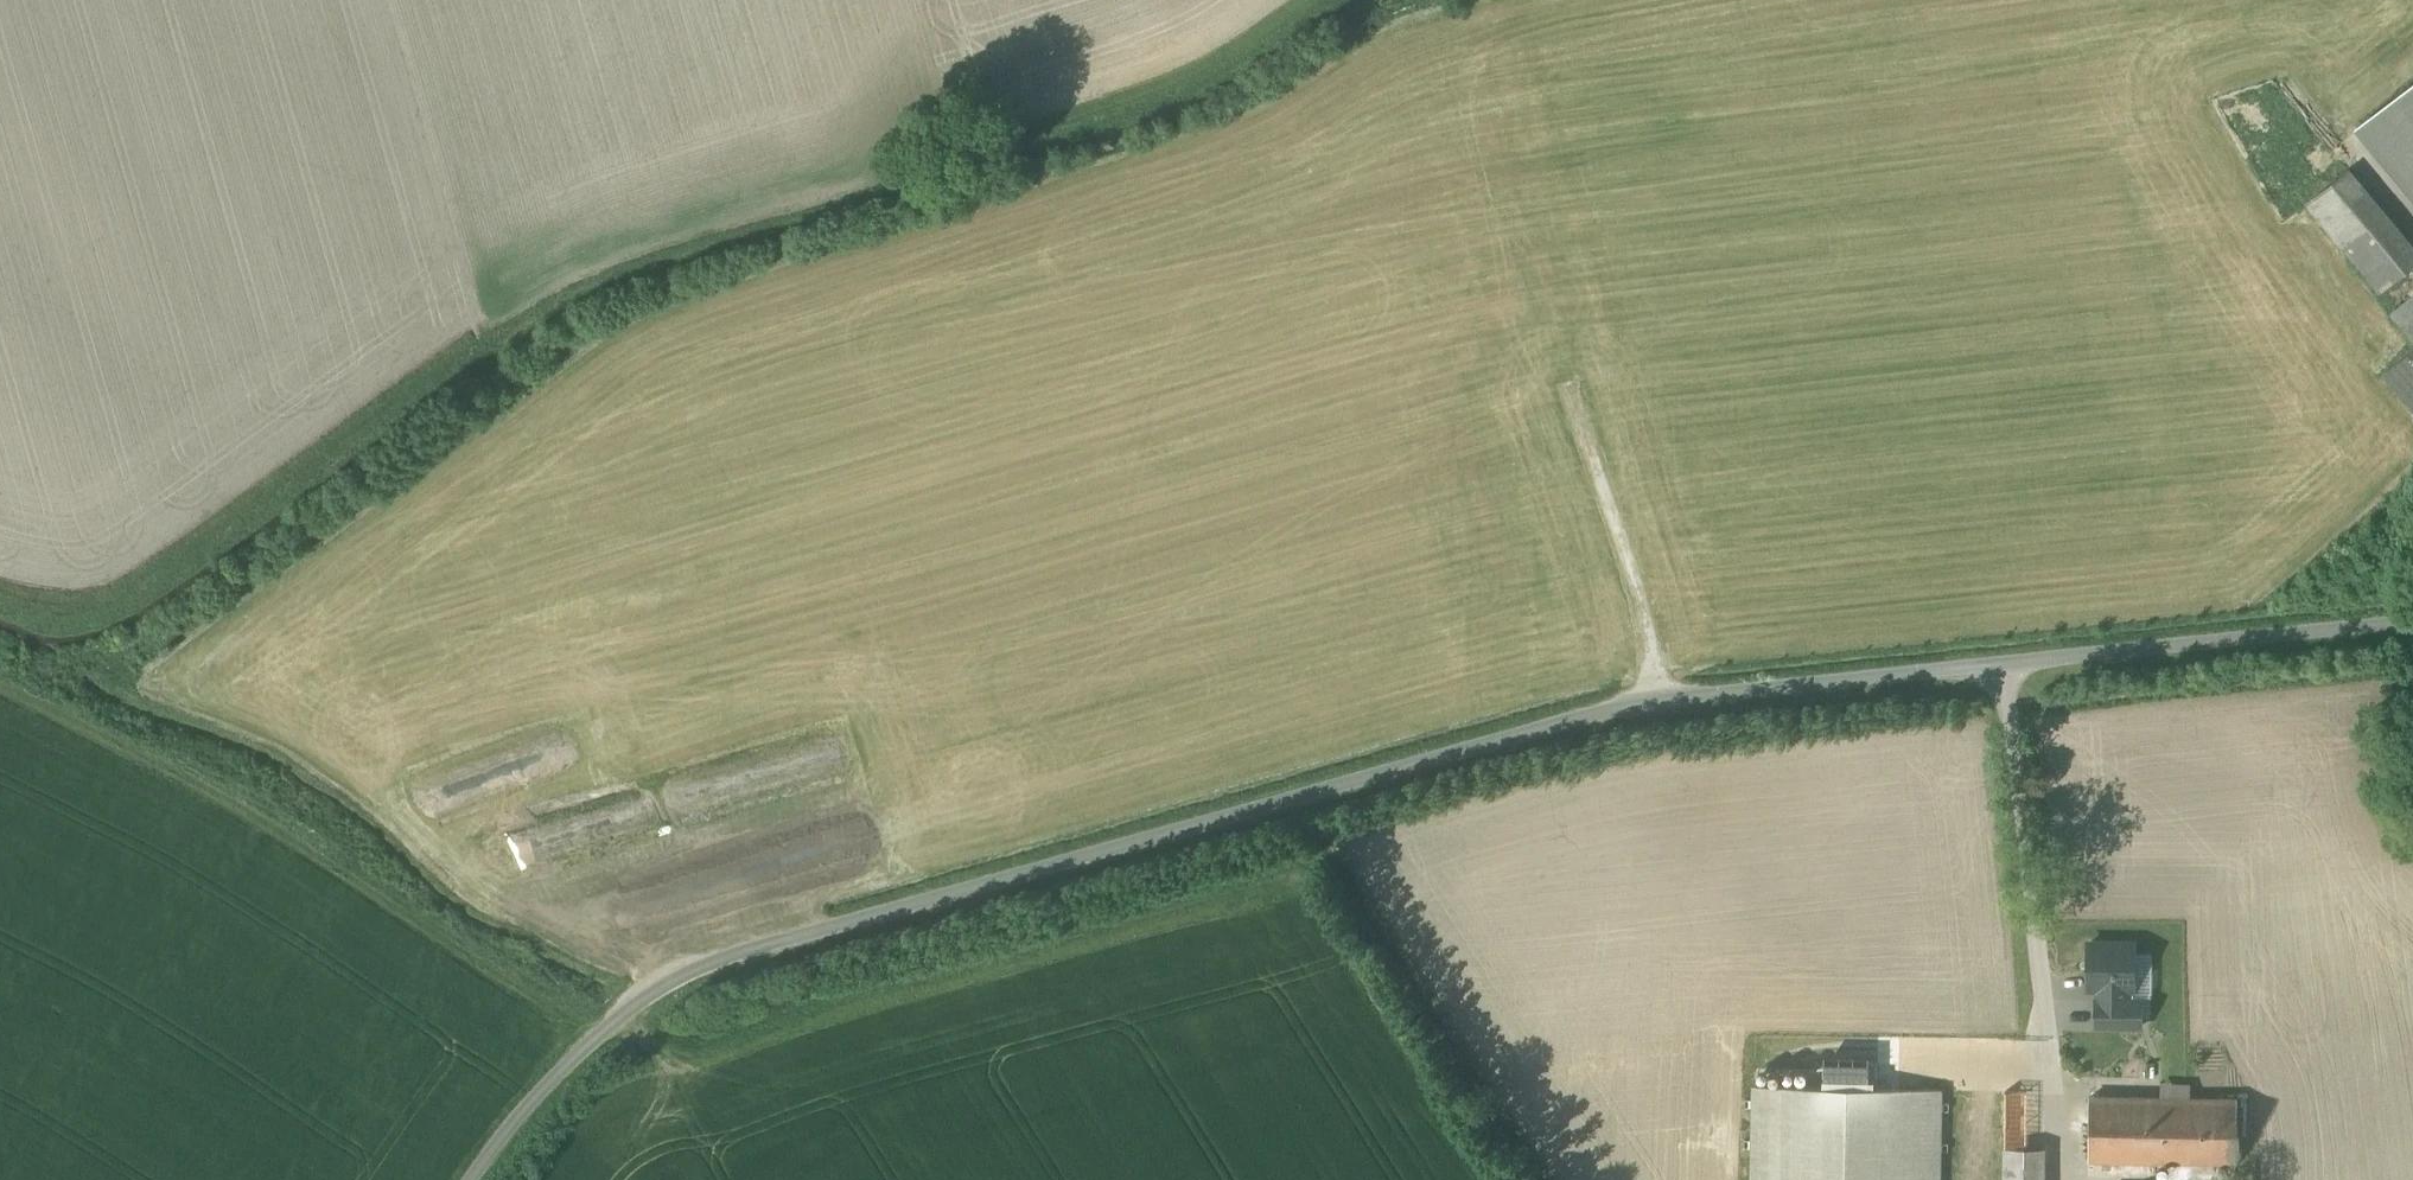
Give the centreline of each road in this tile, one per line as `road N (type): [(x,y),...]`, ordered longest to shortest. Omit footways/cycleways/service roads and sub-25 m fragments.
road 1 (unclassified): [(2412,625),(1630,707),(723,955),(649,985),(544,1088),(473,1179)]

